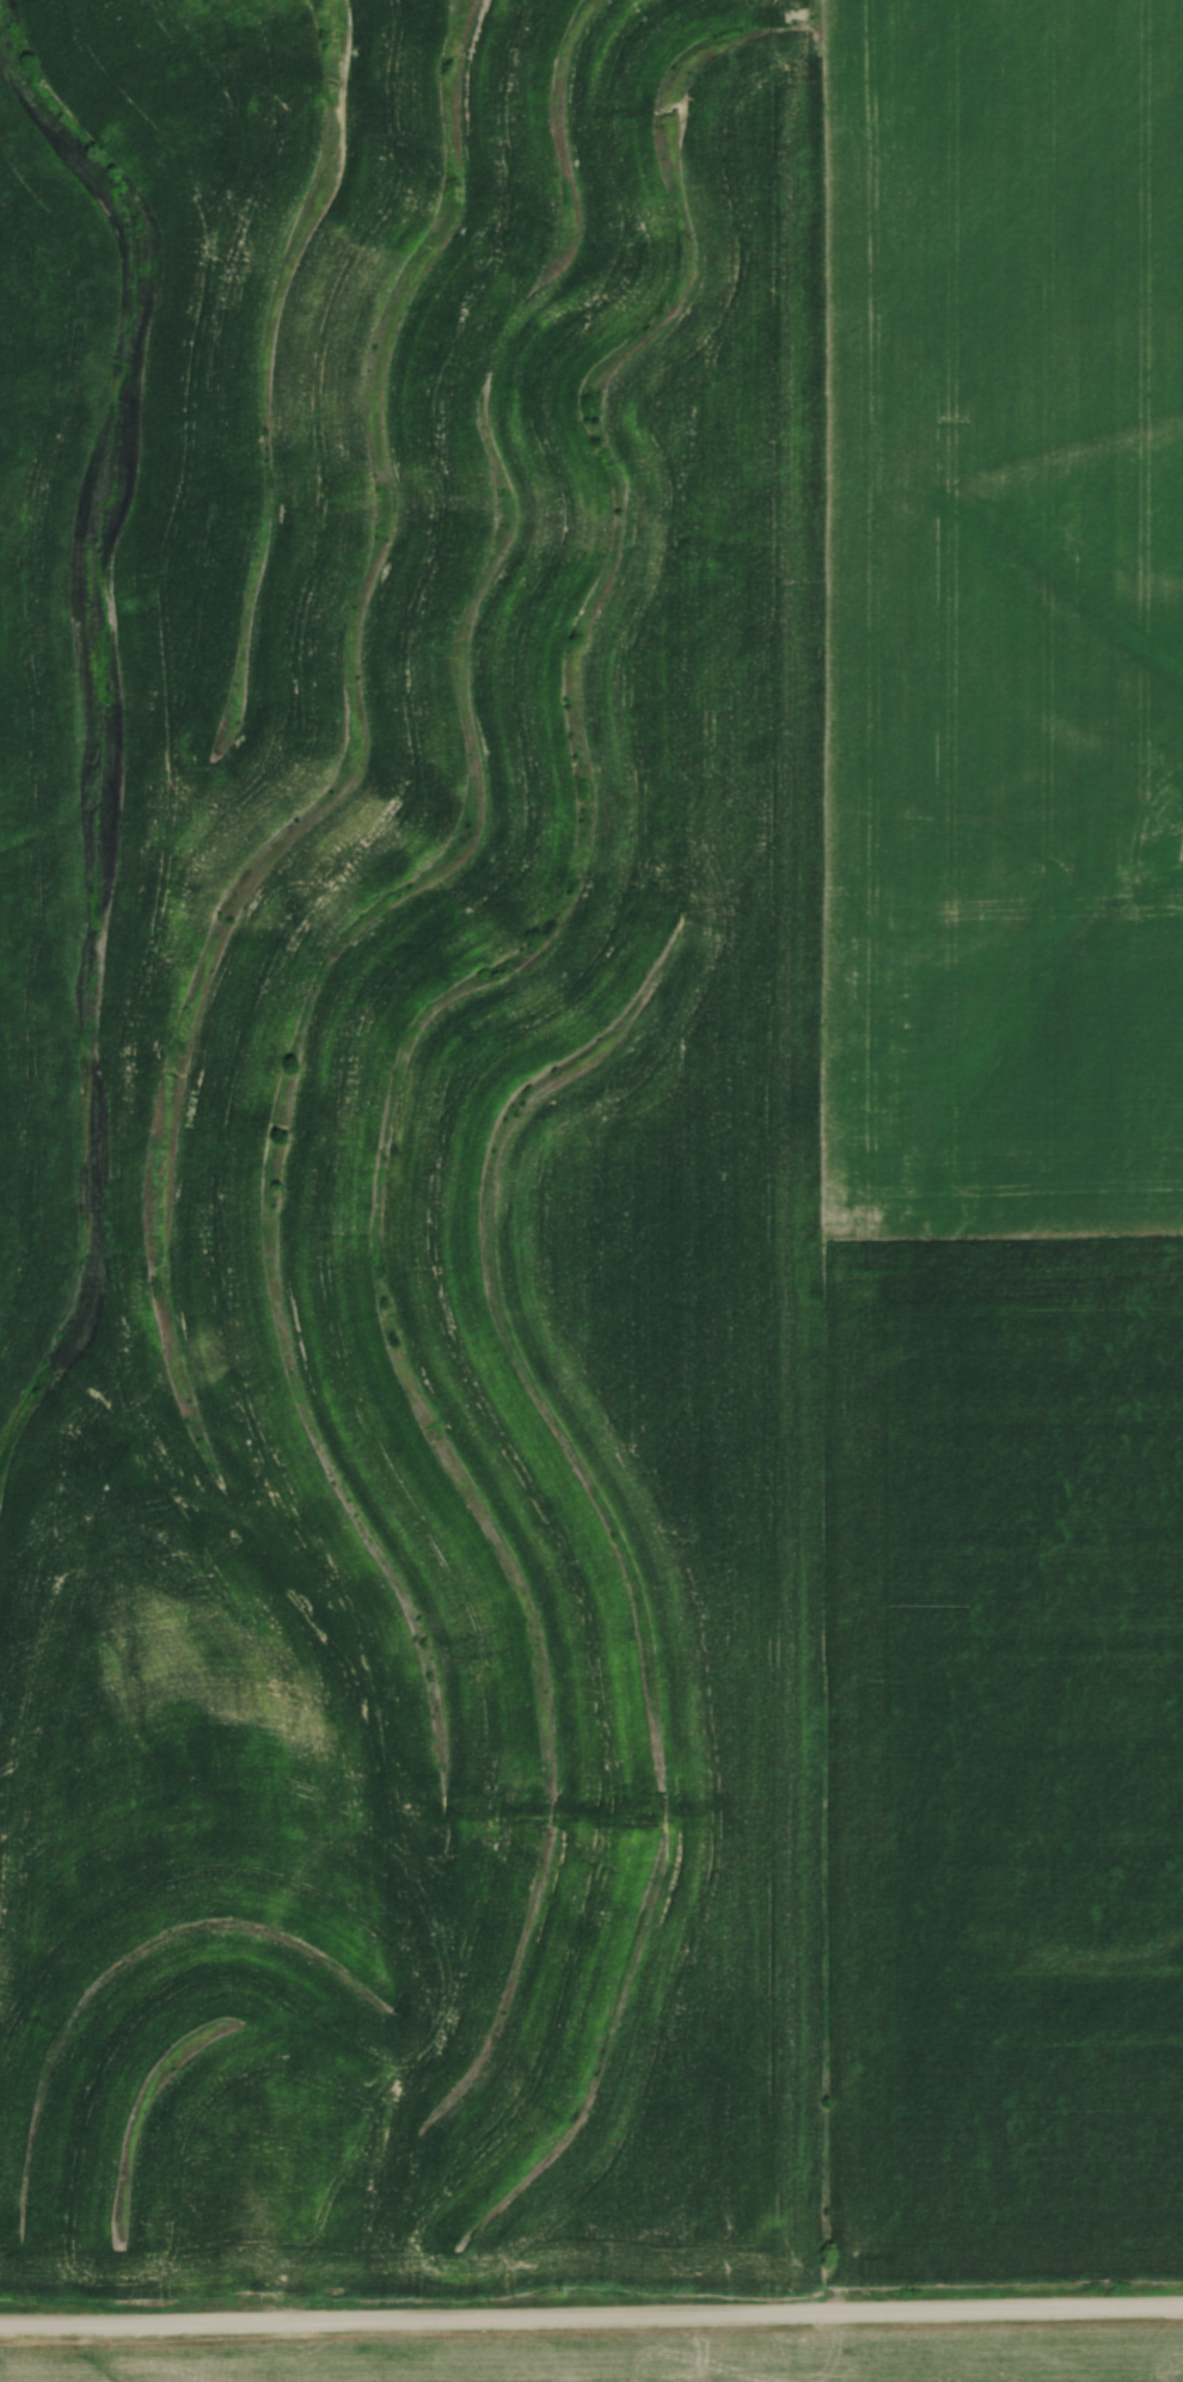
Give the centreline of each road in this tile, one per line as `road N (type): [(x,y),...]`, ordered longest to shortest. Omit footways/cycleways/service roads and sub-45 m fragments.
road 1 (residential): [(0,2330),(1182,2311)]

